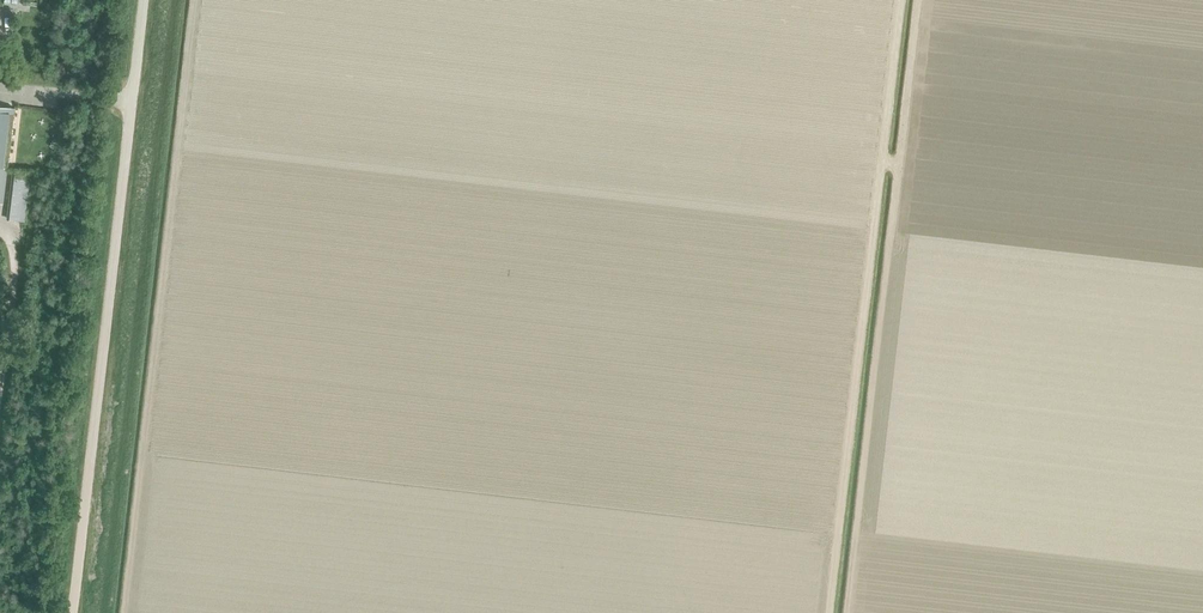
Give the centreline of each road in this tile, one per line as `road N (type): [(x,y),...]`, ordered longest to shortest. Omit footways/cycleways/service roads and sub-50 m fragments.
road 1 (unclassified): [(72,612),(142,0)]

